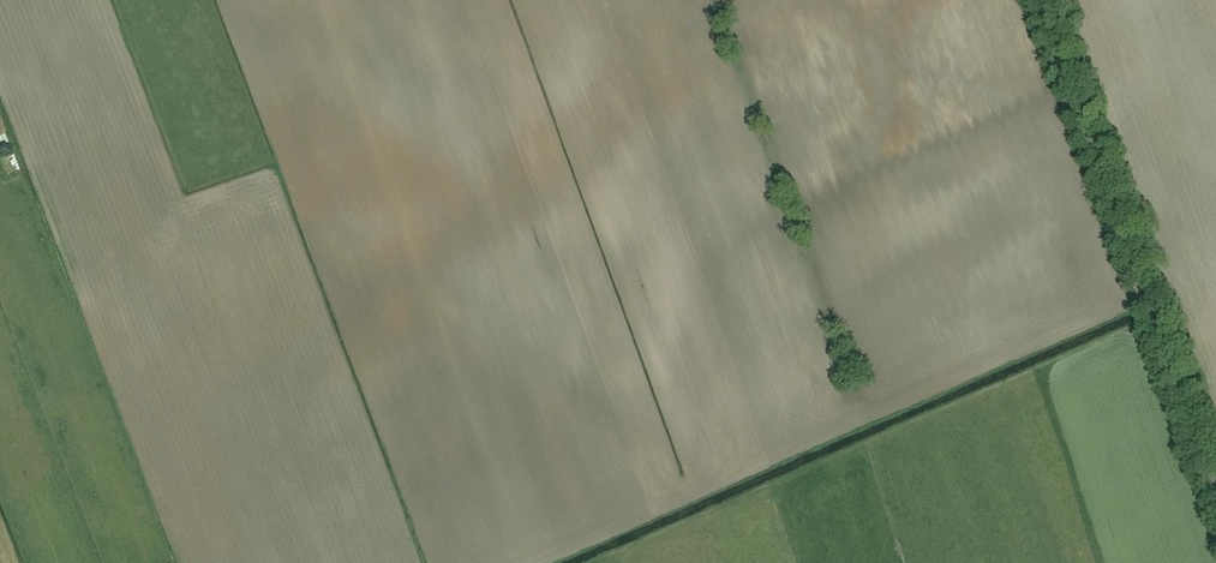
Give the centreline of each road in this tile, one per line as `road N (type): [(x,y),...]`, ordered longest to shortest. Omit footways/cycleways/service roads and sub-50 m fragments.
road 1 (unclassified): [(1215,497),(1042,0)]

